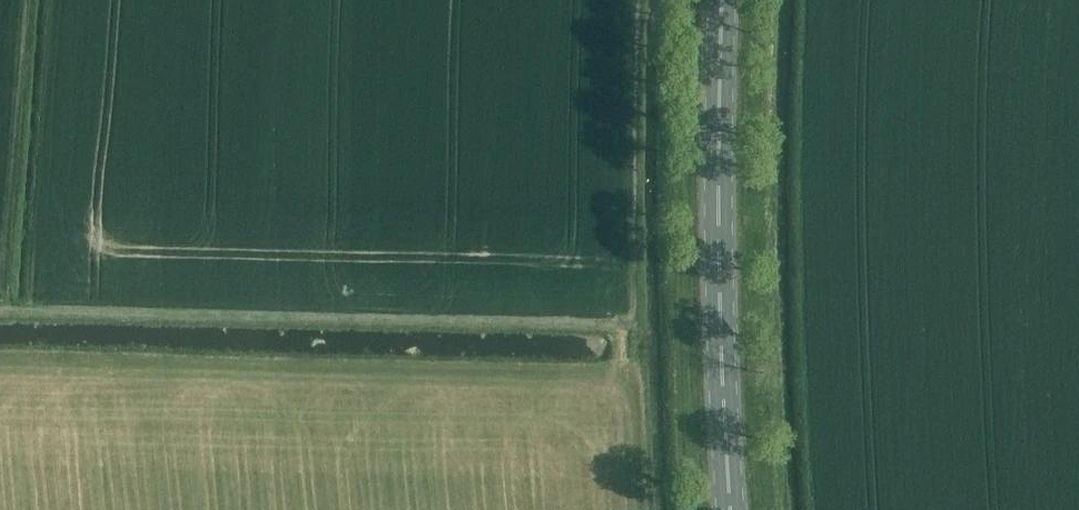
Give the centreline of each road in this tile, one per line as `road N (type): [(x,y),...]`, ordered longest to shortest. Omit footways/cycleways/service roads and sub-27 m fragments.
road 1 (primary): [(732,509),(719,201),(723,0)]

